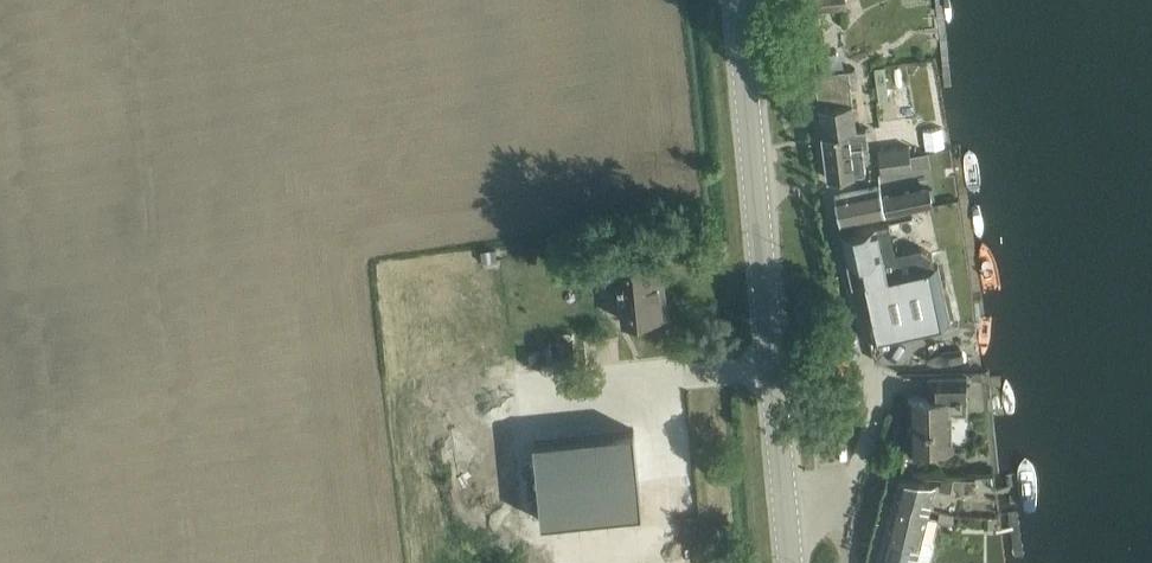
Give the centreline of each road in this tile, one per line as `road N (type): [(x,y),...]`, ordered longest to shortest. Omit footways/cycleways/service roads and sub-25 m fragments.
road 1 (unclassified): [(785,510),(738,0)]
road 2 (residential): [(785,510),(846,502),(853,562)]

